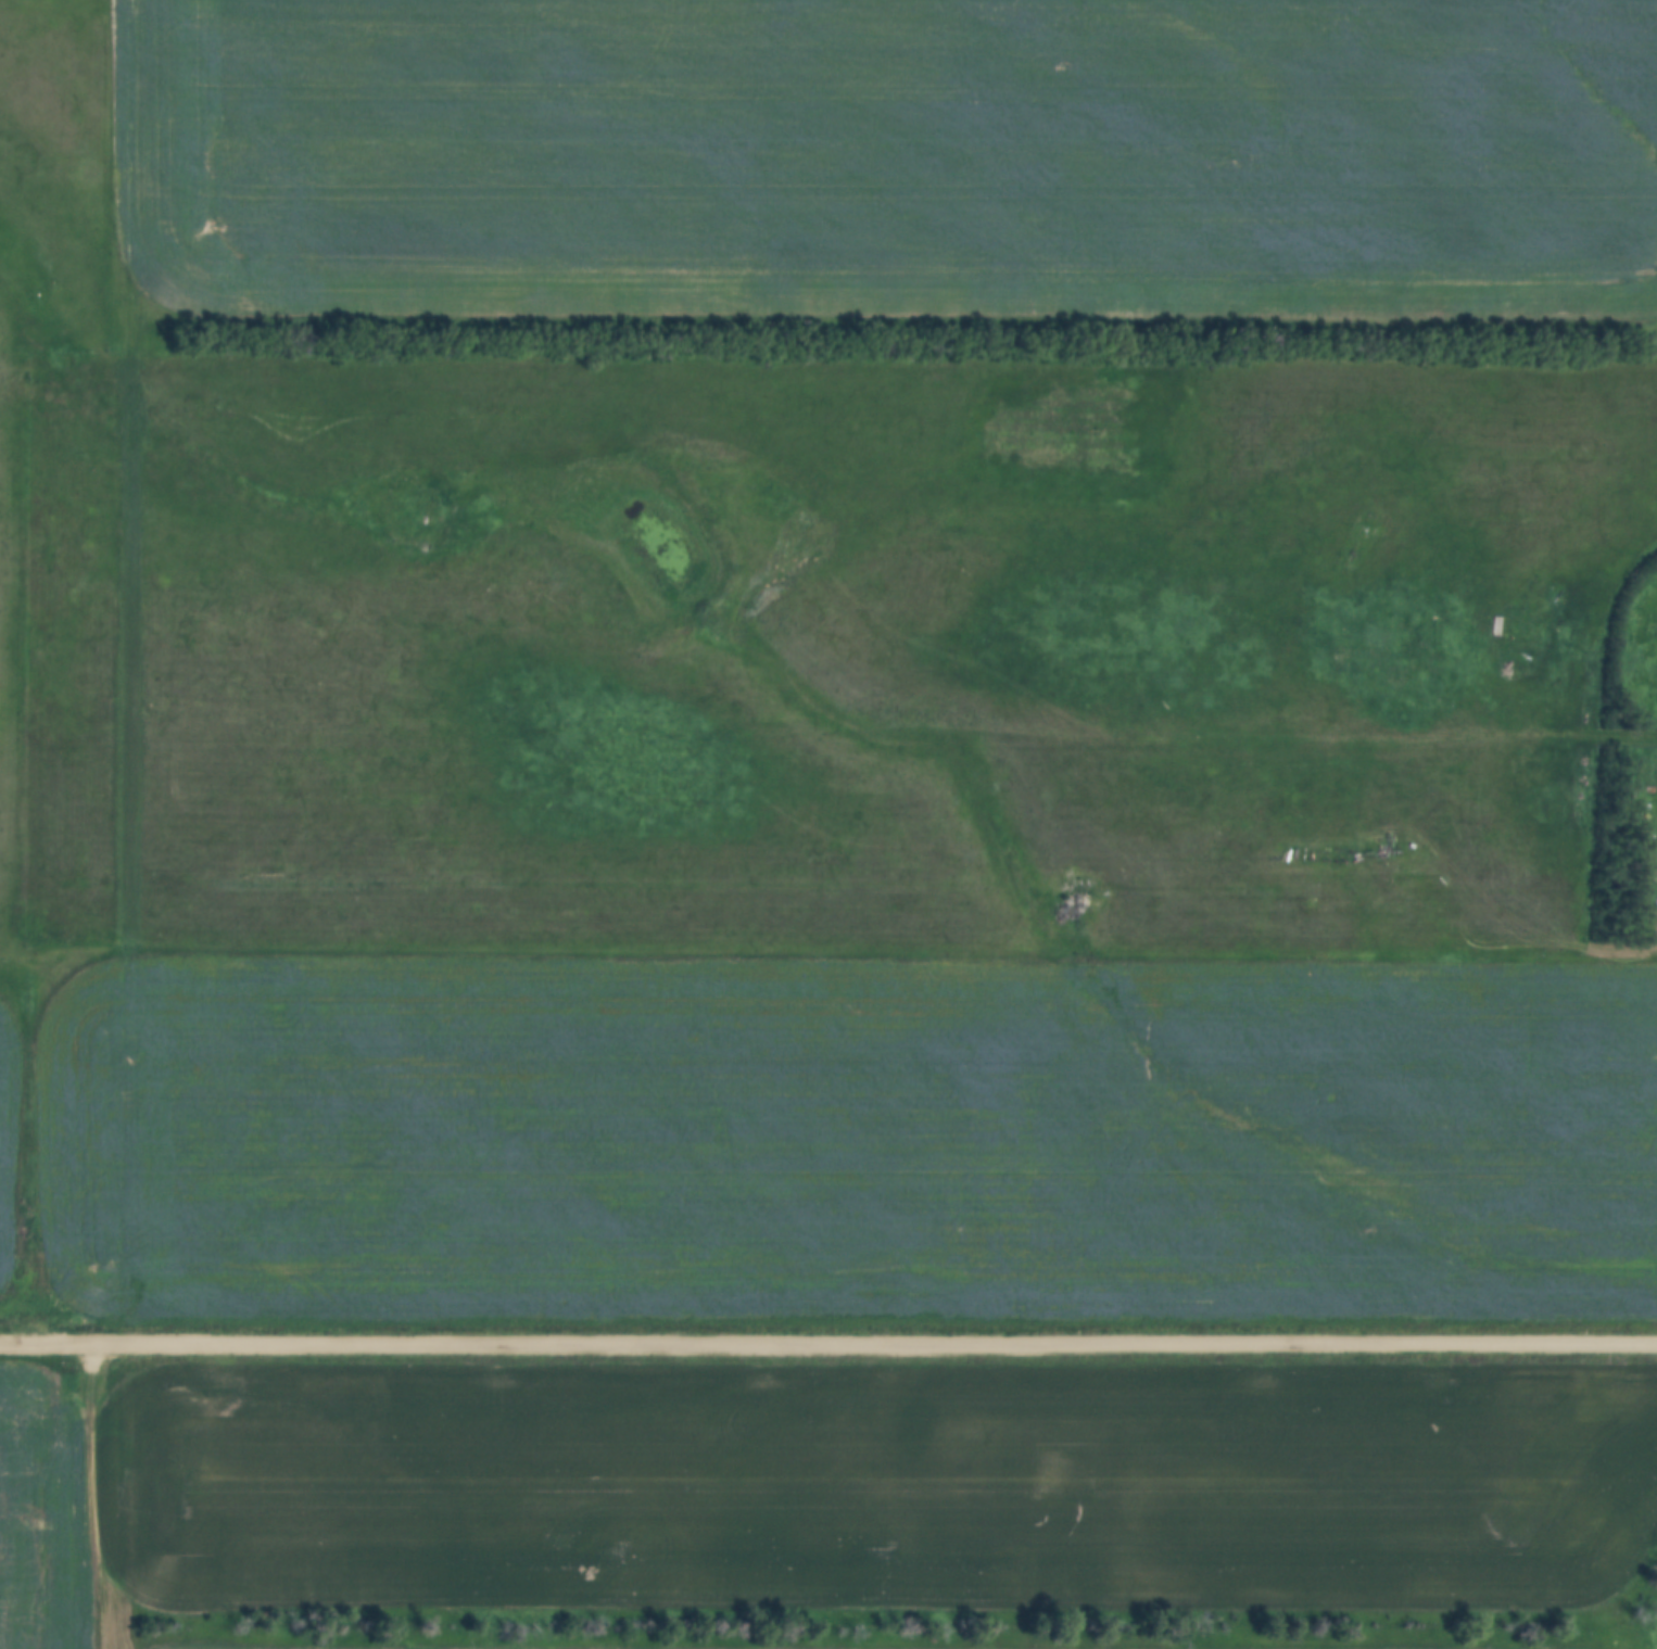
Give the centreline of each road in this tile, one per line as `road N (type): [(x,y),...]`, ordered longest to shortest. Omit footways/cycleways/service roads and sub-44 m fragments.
road 1 (track): [(1656,1335),(0,1338)]

